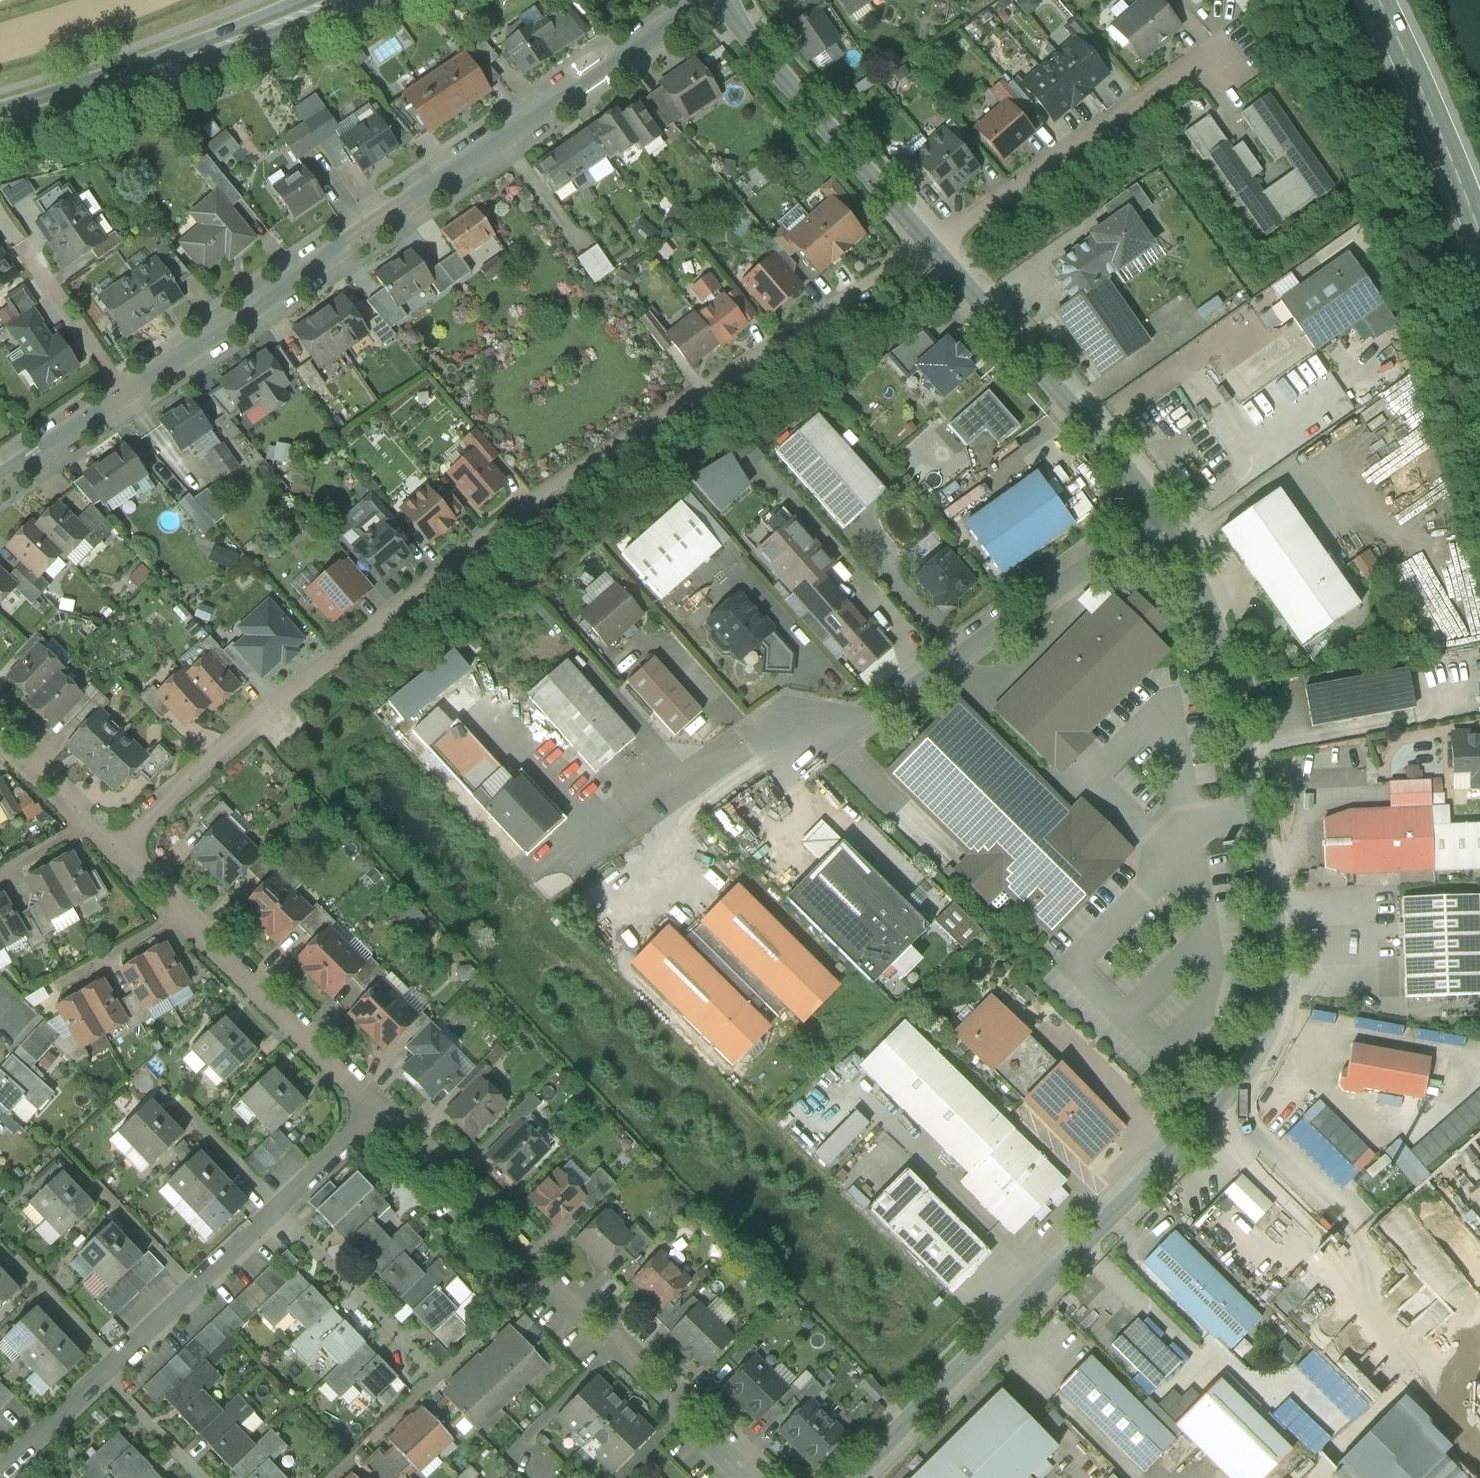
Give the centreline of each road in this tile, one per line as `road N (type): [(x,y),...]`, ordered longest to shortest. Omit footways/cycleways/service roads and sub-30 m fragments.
road 1 (residential): [(851,1477),(1229,1096),(1268,1032),(1279,944),(1240,725),(1218,636),(1165,512)]
road 2 (residential): [(115,843),(273,706),(559,480),(933,241)]
road 3 (residential): [(1165,512),(847,736),(773,752),(563,896)]
road 4 (residential): [(124,397),(704,0)]
road 5 (residential): [(385,1110),(0,1477)]
road 6 (residential): [(385,1110),(751,1477)]
road 7 (residential): [(115,843),(385,1110)]
road 8 (residential): [(1165,512),(933,241)]
road 9 (secondary): [(336,0),(0,118)]
road 10 (residential): [(933,241),(1212,48)]
road 11 (residential): [(933,241),(761,56),(725,0)]
road 12 (secondary): [(1380,0),(1479,245)]
road 13 (residential): [(124,397),(21,246)]
road 14 (residential): [(0,730),(115,843)]
road 15 (residential): [(0,481),(124,397)]

